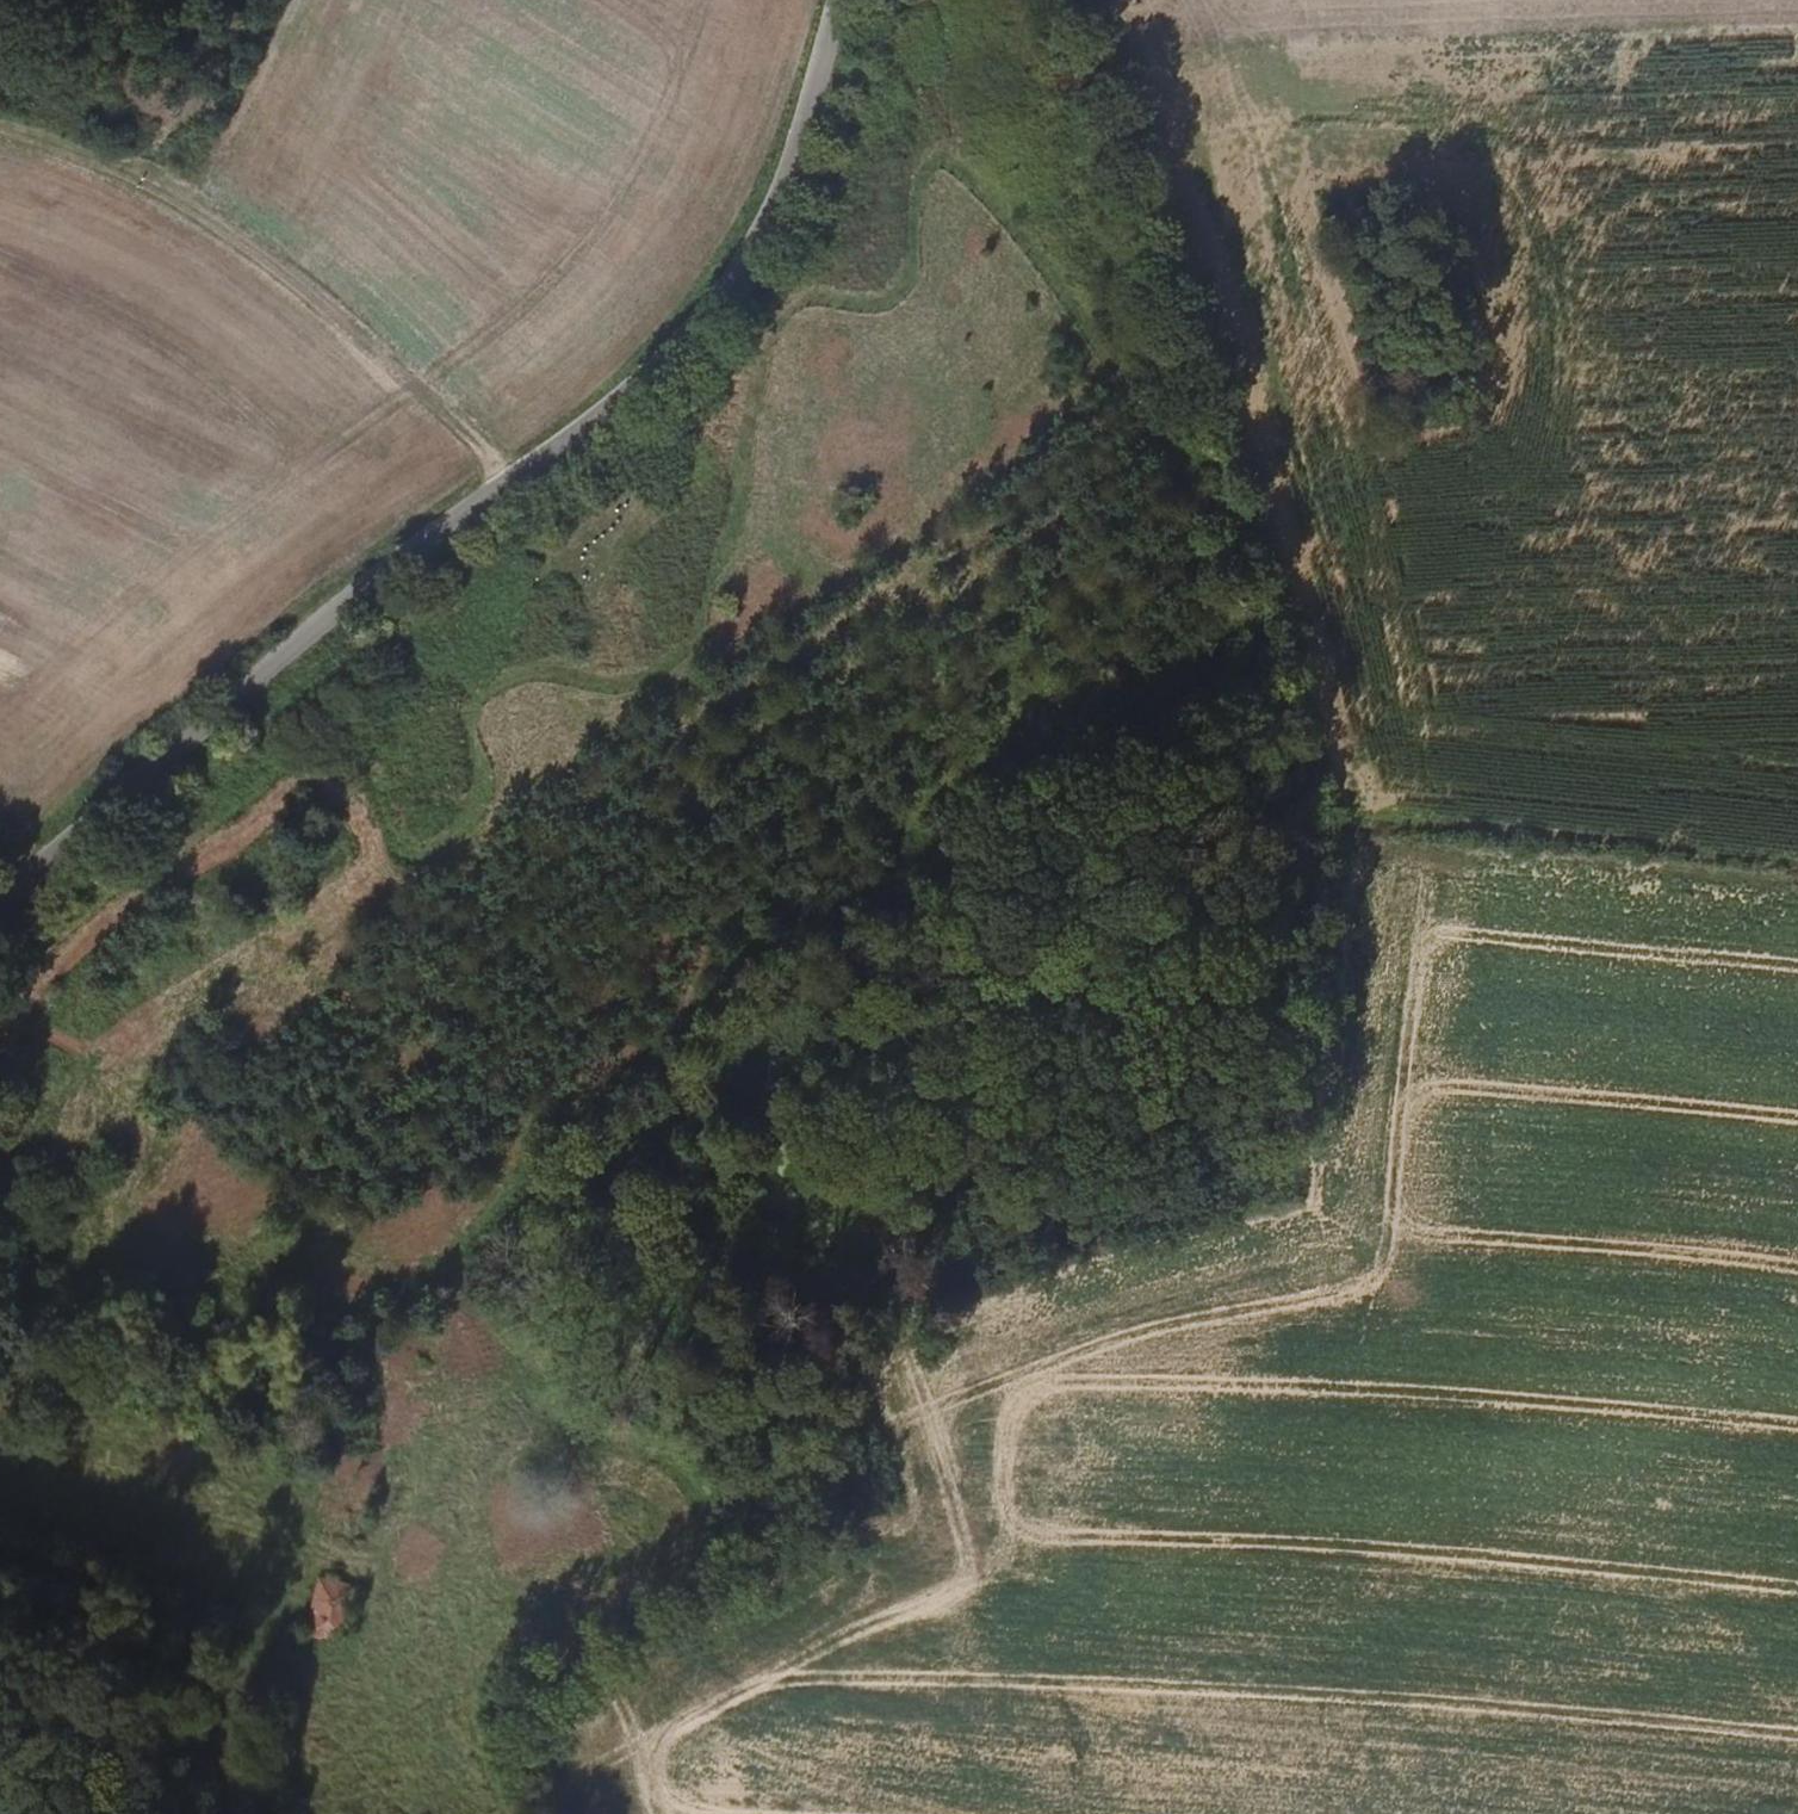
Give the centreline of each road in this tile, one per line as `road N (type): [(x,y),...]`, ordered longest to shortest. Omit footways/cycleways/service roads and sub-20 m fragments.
road 1 (unclassified): [(0,897),(511,482),(671,369),(751,273),(794,183),(853,0)]
road 2 (track): [(511,482),(419,381),(229,228),(137,181),(0,137)]

